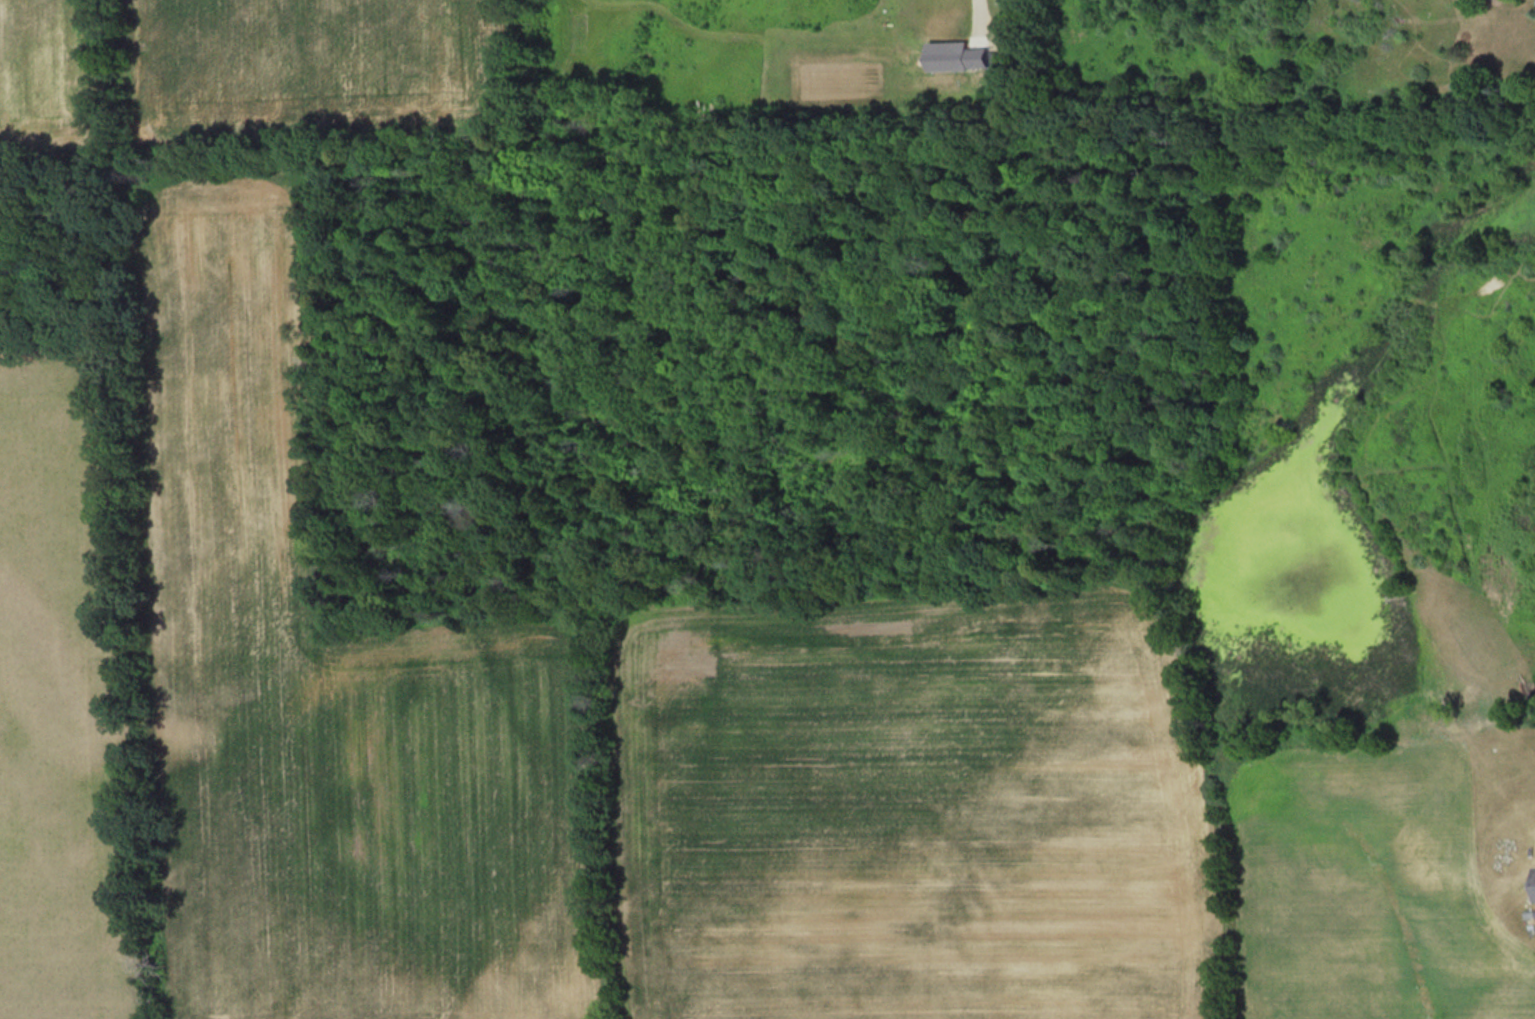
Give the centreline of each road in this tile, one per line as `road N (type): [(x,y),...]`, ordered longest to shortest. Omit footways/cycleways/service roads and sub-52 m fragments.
road 1 (residential): [(855,367),(1534,331)]

